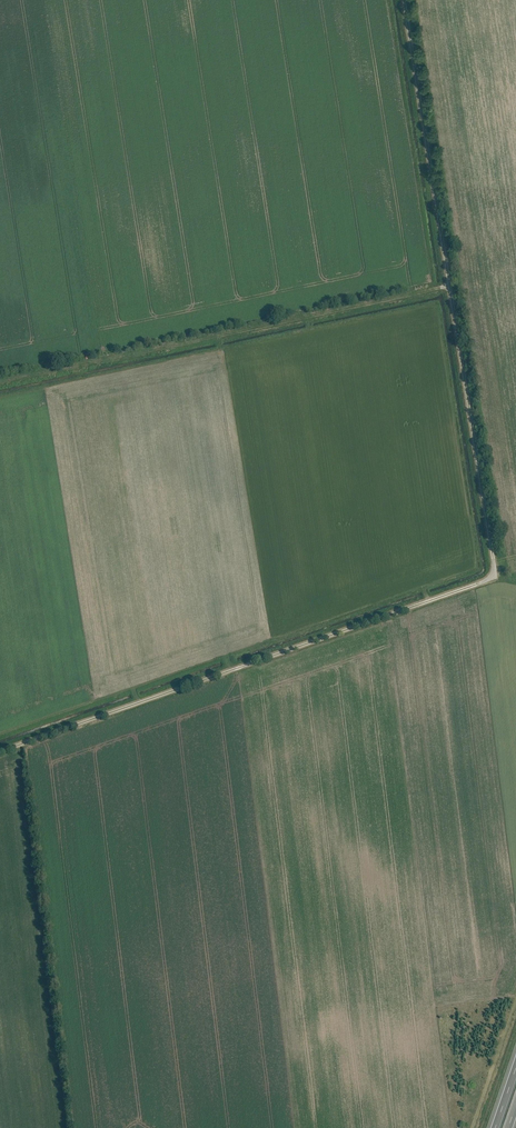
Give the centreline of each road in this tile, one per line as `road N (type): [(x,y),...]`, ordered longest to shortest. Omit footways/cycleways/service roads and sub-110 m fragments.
road 1 (track): [(0,753),(501,576),(404,0)]
road 2 (track): [(452,286),(0,383)]

